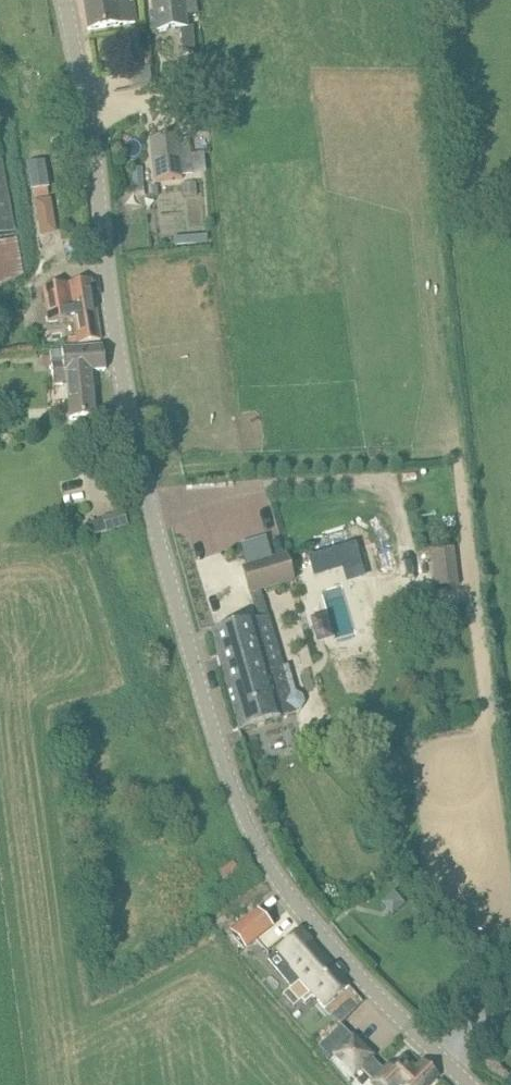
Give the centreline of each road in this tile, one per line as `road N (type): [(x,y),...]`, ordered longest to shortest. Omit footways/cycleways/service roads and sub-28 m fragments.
road 1 (tertiary): [(462,1084),(336,956),(278,876),(230,781),(154,525),(65,0)]

